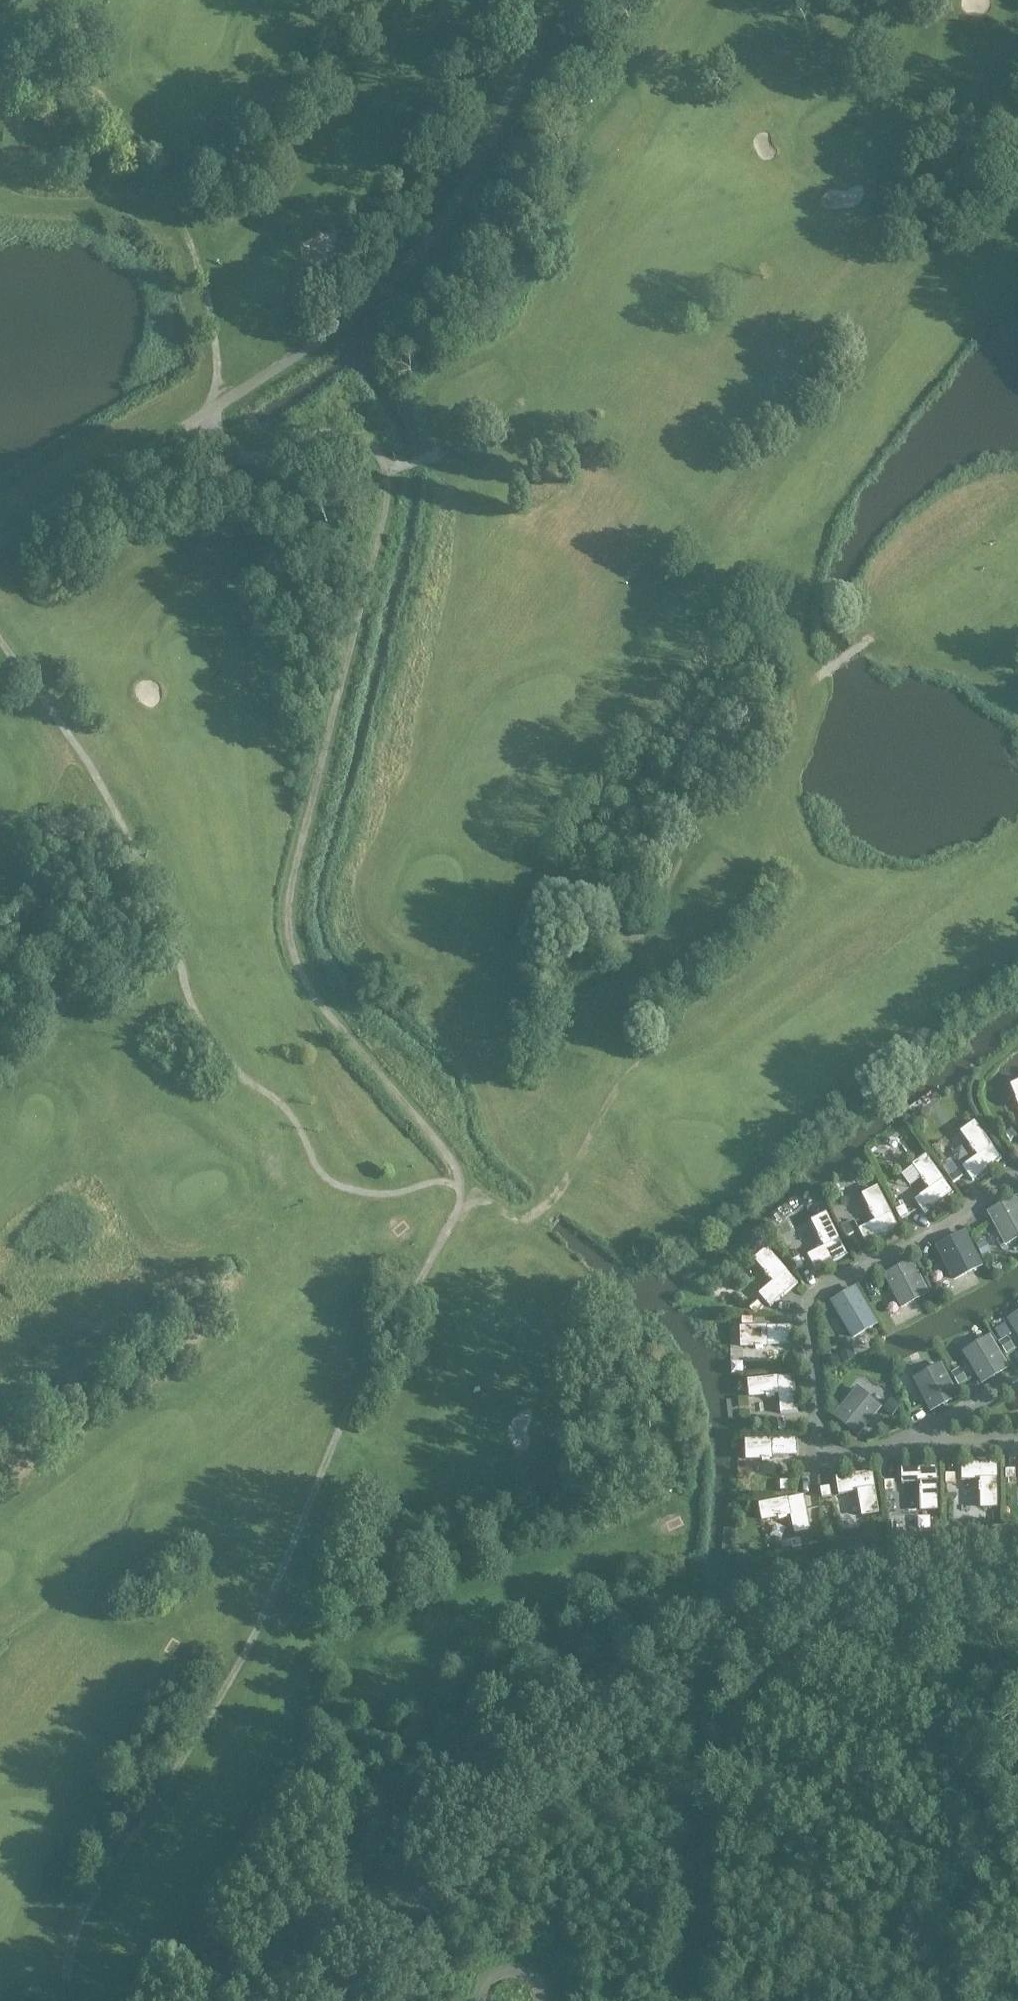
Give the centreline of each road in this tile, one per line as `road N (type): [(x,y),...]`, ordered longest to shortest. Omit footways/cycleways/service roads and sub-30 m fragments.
road 1 (track): [(461,1189),(451,1159),(309,987),(289,930),(298,858),(384,513),(384,464),(365,440),(347,433),(316,435),(255,459),(226,444),(214,408),(212,317),(190,242)]
road 2 (tertiary): [(323,2000),(494,1815),(657,1678),(839,1612),(926,1594),(1017,1589)]
road 3 (track): [(459,1209),(479,1201),(518,1219),(534,1215),(568,1178),(616,1090)]
road 4 (track): [(521,401),(431,458),(385,471)]

